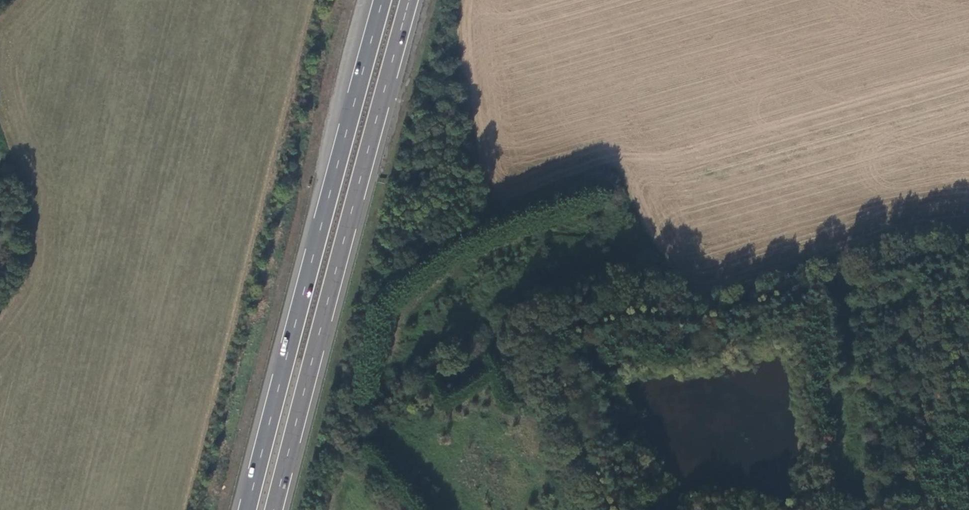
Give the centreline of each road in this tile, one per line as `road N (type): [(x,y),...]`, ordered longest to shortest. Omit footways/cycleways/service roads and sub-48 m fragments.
road 1 (trunk): [(273,509),(409,0)]
road 2 (trunk): [(382,0),(247,509)]

